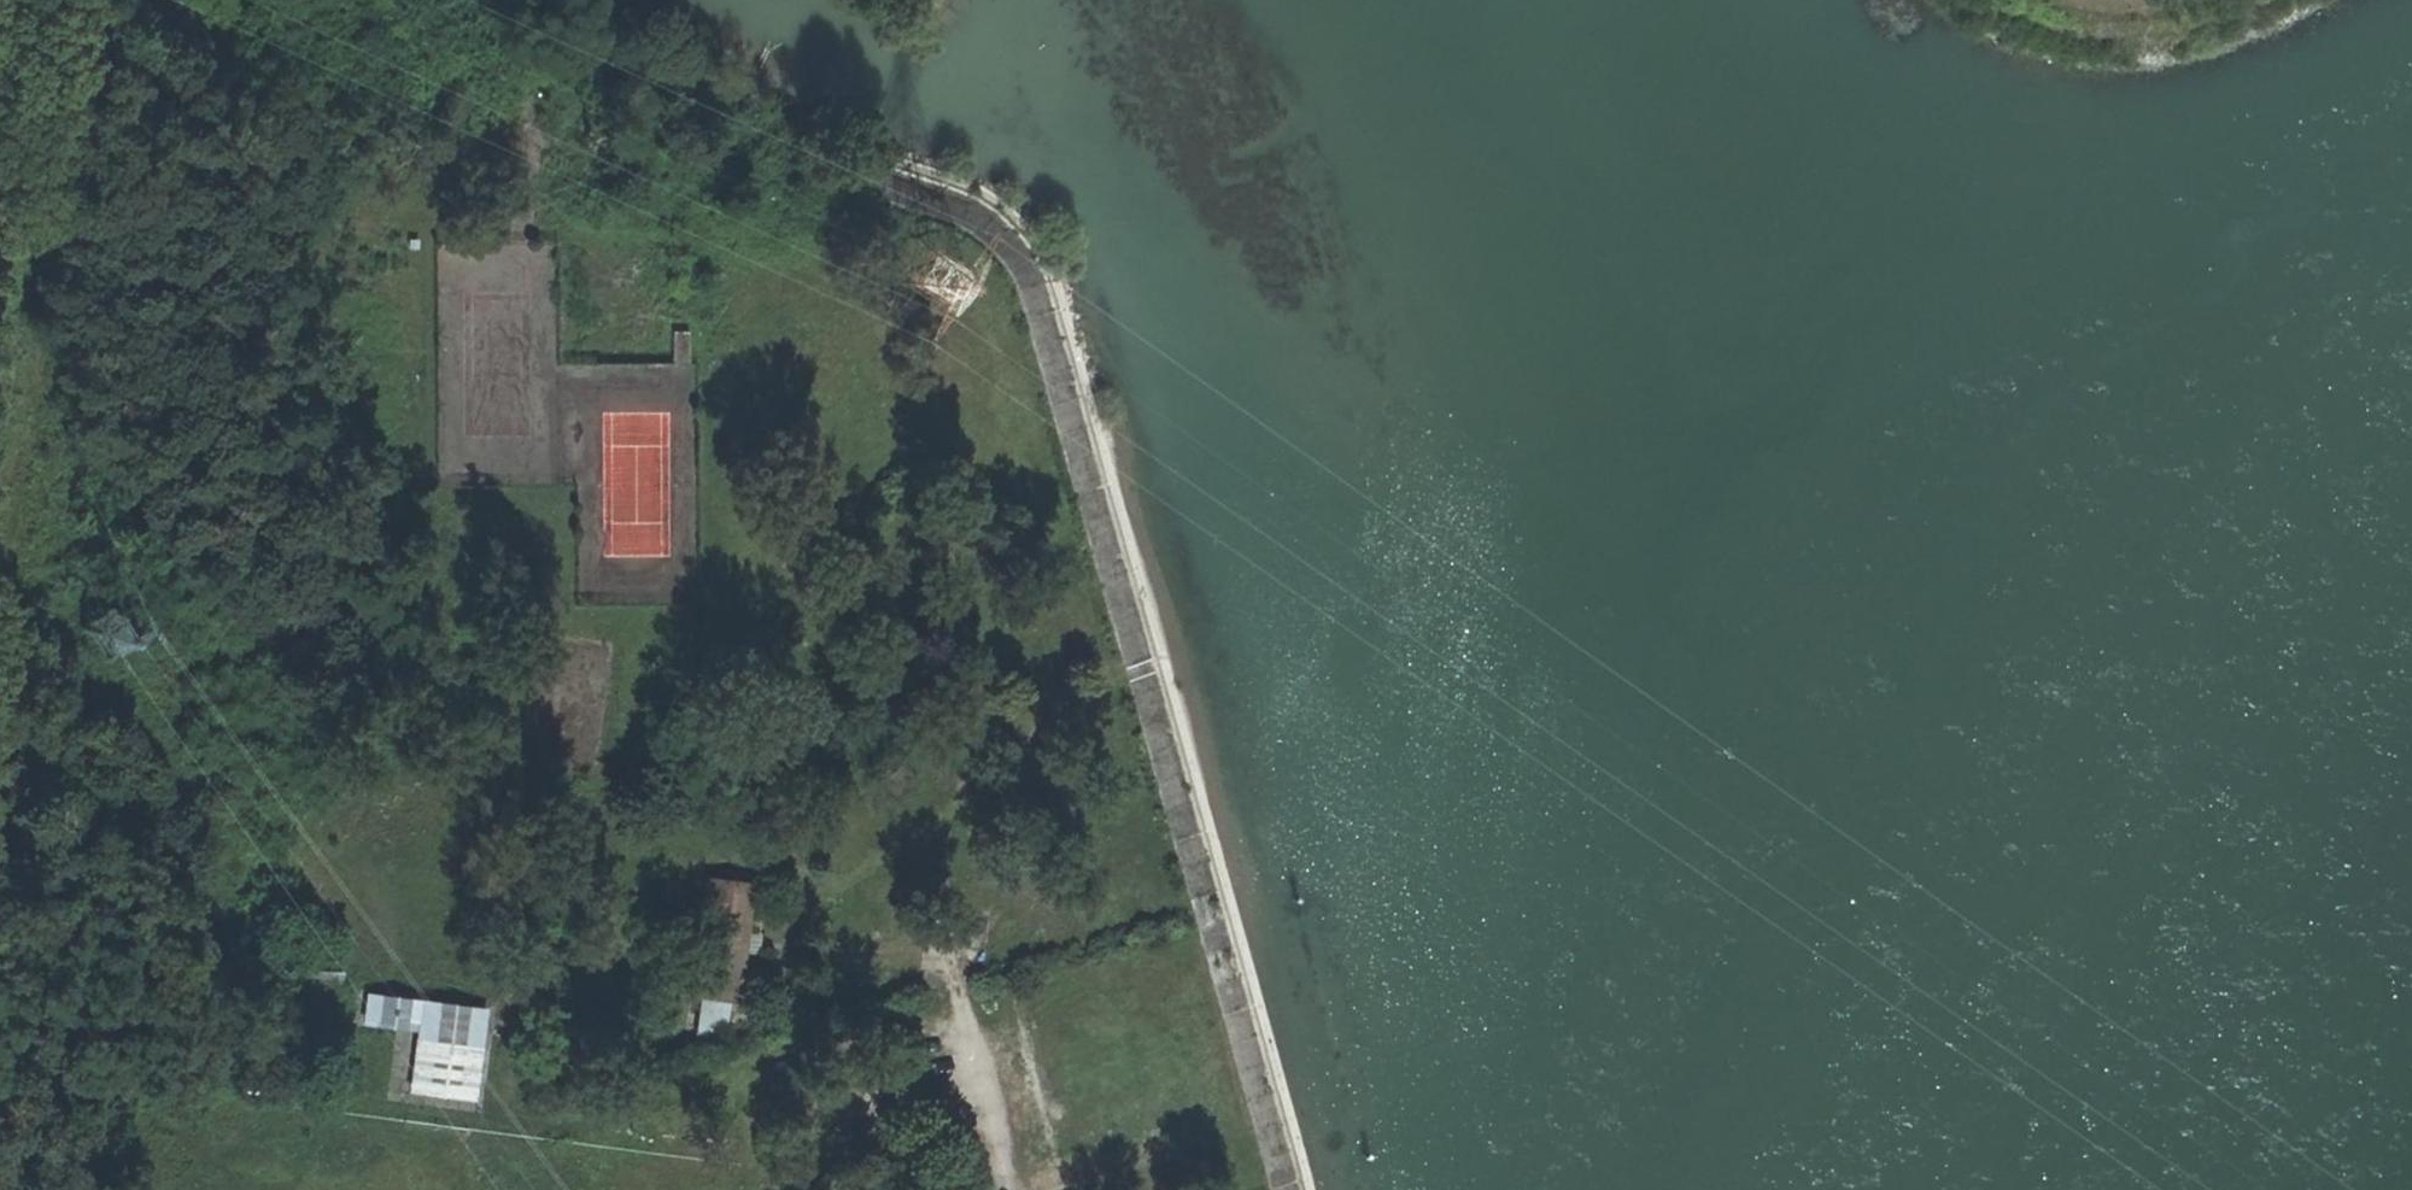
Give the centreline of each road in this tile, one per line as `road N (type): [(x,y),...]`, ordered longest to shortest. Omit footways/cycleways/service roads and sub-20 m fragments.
road 1 (unclassified): [(1013,1189),(966,1037),(941,1025),(853,1036),(556,1121),(518,1105),(518,1013)]

